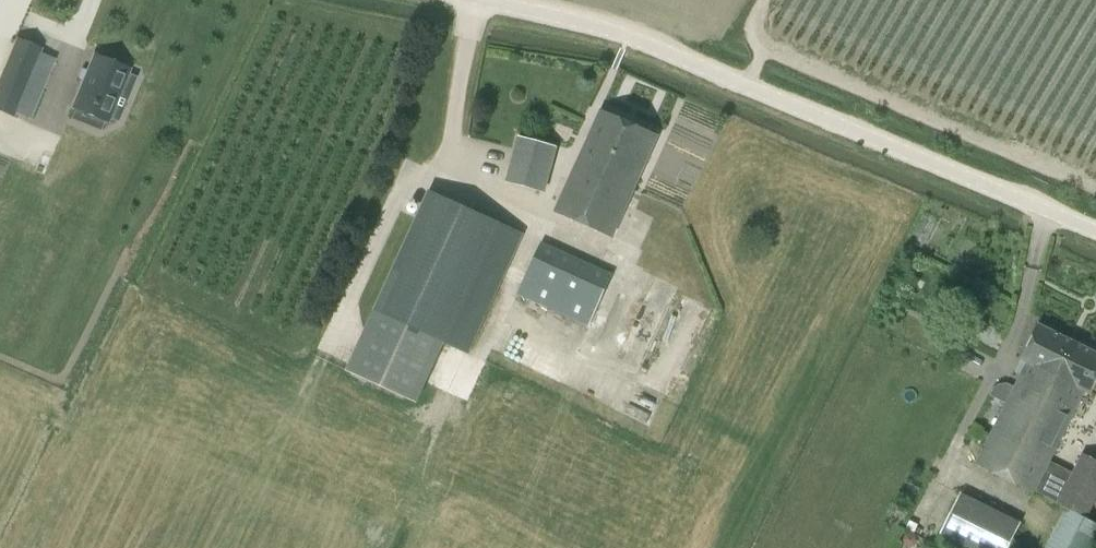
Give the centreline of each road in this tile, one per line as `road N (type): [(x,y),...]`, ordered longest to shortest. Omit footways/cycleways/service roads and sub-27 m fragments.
road 1 (unclassified): [(1095,231),(600,28),(479,0)]
road 2 (track): [(761,49),(1095,187)]

